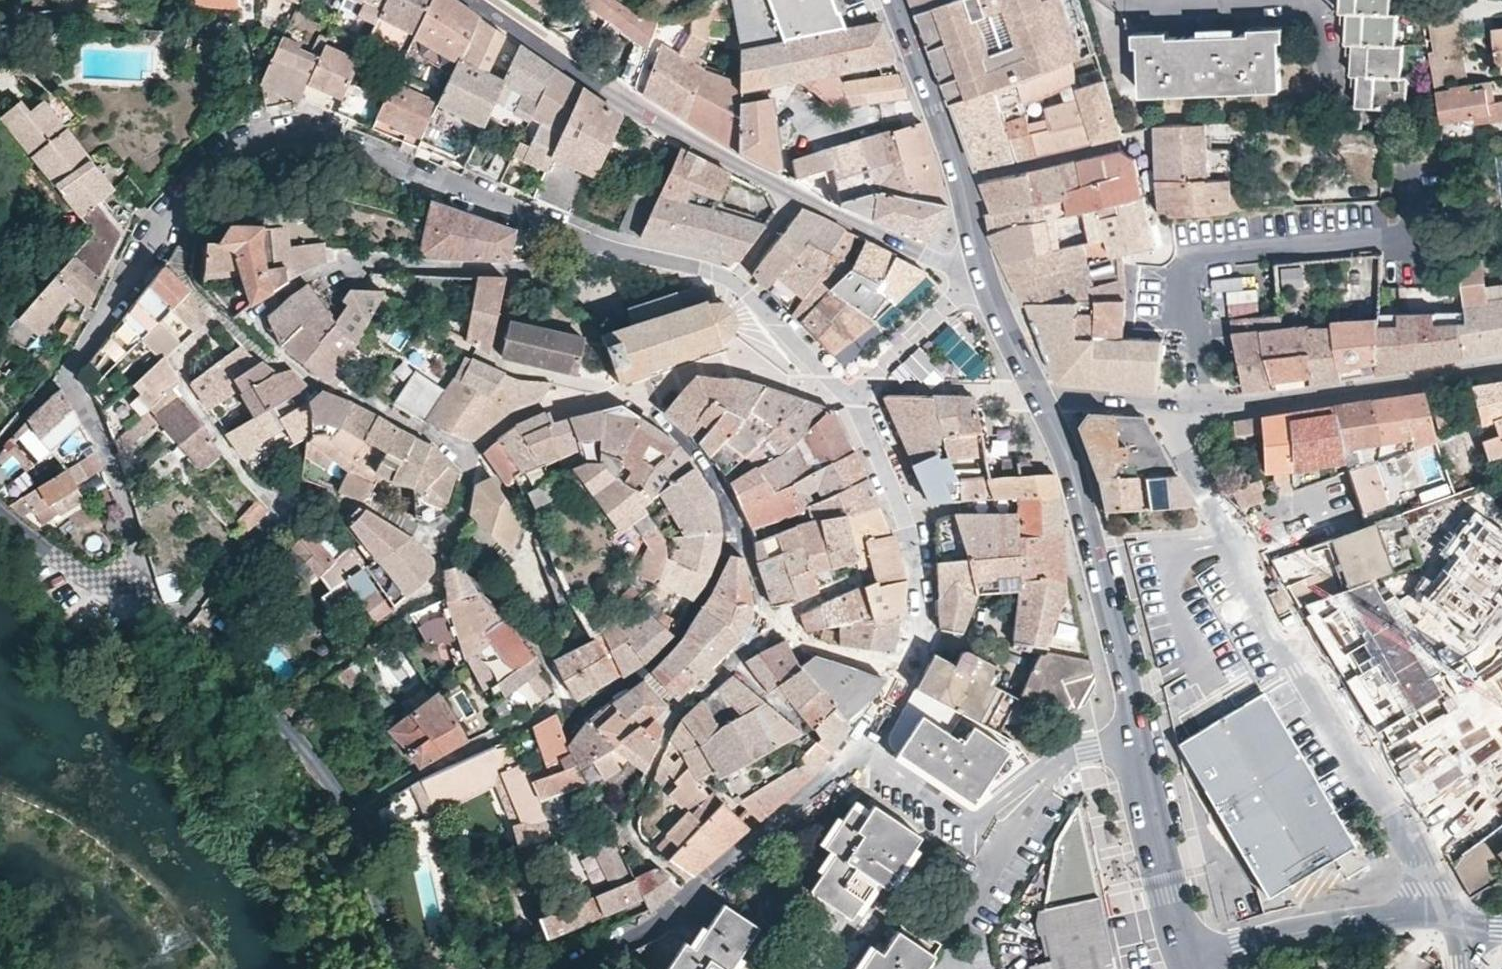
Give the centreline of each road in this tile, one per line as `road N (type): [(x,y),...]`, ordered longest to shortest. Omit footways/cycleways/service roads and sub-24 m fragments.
road 1 (residential): [(1446,915),(1325,711),(1179,440),(1176,424),(1187,408)]
road 2 (residential): [(140,585),(126,499),(72,368),(180,205),(226,157),(264,136)]
road 3 (residential): [(264,136),(318,137),(630,255),(734,278)]
road 4 (residential): [(414,968),(350,811),(313,754),(249,685),(159,614),(140,585)]
road 5 (secondary): [(1189,968),(1088,521)]
road 6 (residential): [(562,968),(646,928),(697,891),(783,826),(861,745)]
road 7 (residential): [(479,0),(683,135),(796,193)]
road 8 (residential): [(0,27),(89,17),(240,30),(264,136)]
road 9 (residential): [(1187,408),(1501,364)]
road 10 (residential): [(845,386),(912,538),(918,645),(902,671)]
road 11 (tertiary): [(1446,915),(1313,927),(1243,946),(1210,968)]
road 12 (residential): [(1141,138),(958,177)]
road 13 (residential): [(987,285),(845,386)]
road 14 (residential): [(140,585),(79,571),(0,509)]
road 15 (residential): [(845,386),(734,278)]
road 16 (residential): [(1039,391),(1187,408)]
road 17 (residential): [(796,193),(923,254)]
road 18 (residential): [(1088,521),(1039,391)]
road 19 (residential): [(1132,0),(1263,0)]

